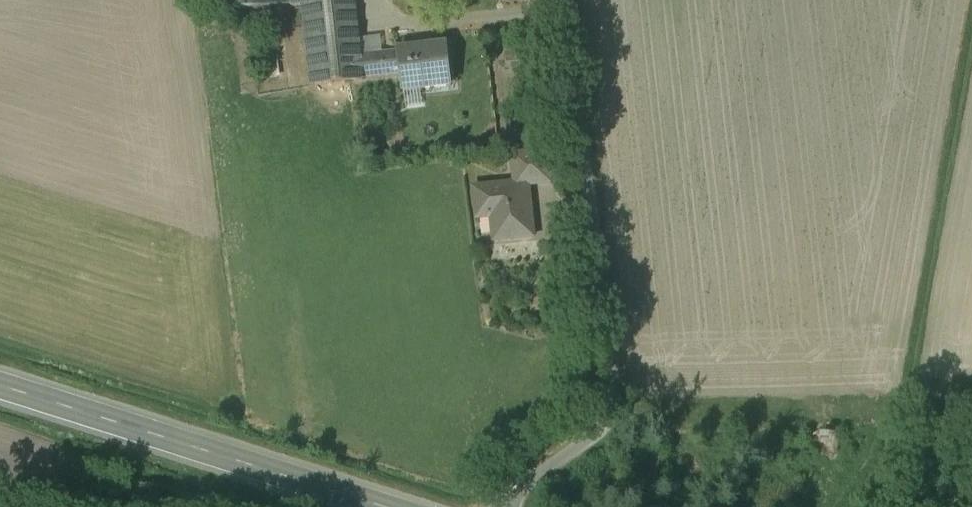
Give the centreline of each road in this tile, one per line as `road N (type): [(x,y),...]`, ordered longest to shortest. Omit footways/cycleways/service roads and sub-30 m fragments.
road 1 (unclassified): [(512,506),(585,444),(609,381),(568,0)]
road 2 (secondary): [(0,386),(384,506)]

